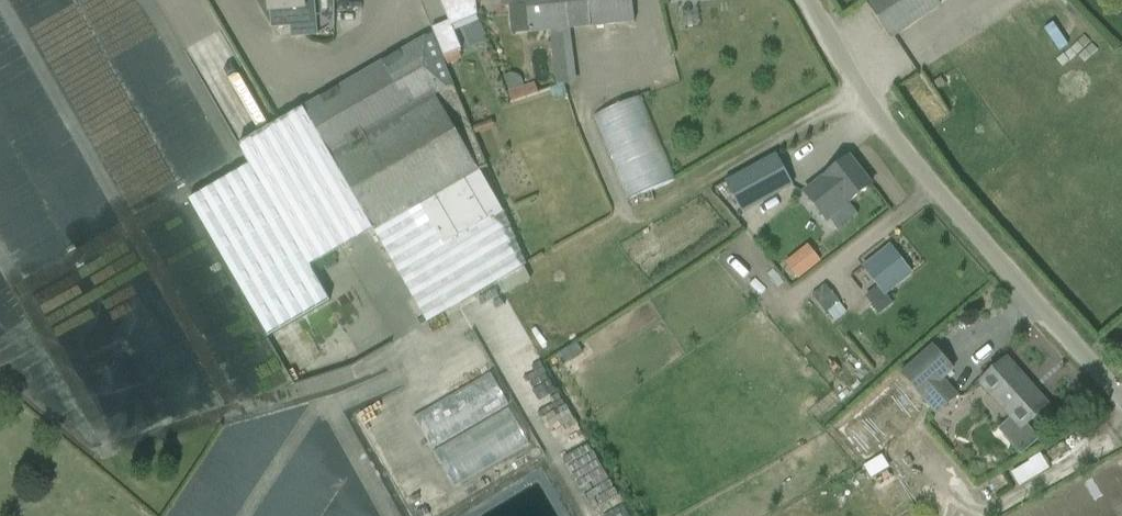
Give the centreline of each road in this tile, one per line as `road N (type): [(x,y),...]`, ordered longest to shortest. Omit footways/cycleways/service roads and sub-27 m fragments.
road 1 (unclassified): [(1121,395),(853,87),(810,0)]

